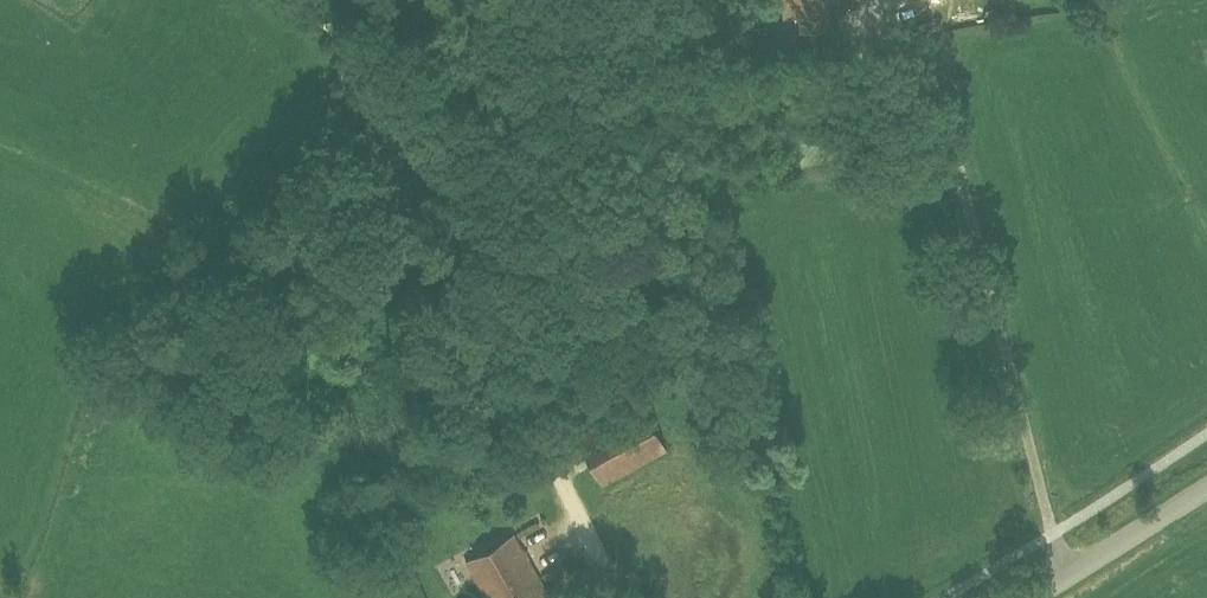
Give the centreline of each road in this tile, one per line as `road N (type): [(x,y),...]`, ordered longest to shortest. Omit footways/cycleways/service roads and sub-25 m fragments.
road 1 (track): [(303,0),(398,89),(450,166),(466,252),(616,597)]
road 2 (unclassified): [(1033,597),(1206,490)]

